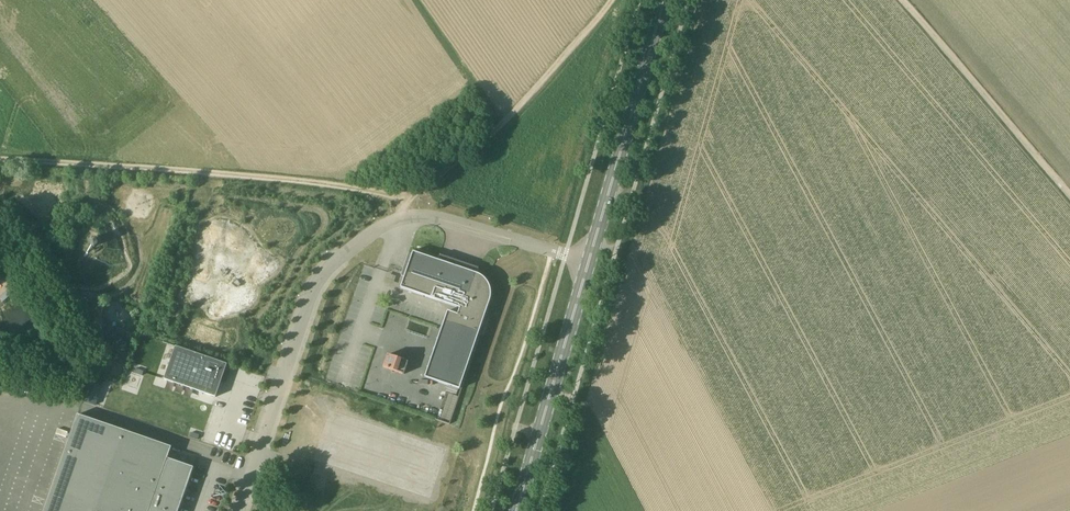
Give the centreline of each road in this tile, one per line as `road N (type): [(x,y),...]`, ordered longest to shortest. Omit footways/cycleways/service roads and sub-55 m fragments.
road 1 (unclassified): [(238,510),(317,286),(368,235),(394,219),(439,216),(591,259)]
road 2 (track): [(0,164),(284,182),(406,199)]
road 3 (primary): [(591,259),(665,0)]
road 4 (primary): [(517,510),(591,259)]
road 5 (track): [(1069,199),(902,0)]

